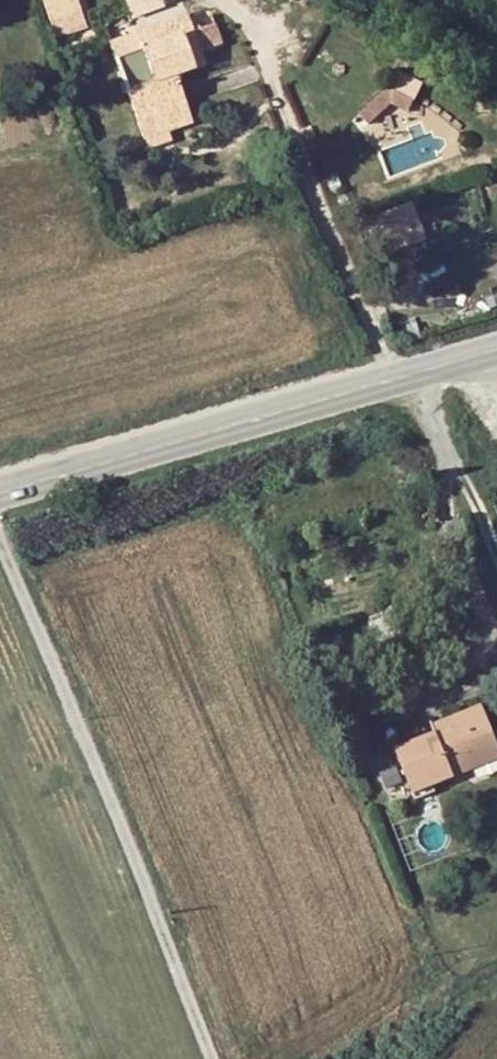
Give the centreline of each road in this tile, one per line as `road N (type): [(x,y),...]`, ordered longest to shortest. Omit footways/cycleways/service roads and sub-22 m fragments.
road 1 (secondary): [(496,347),(0,492)]

